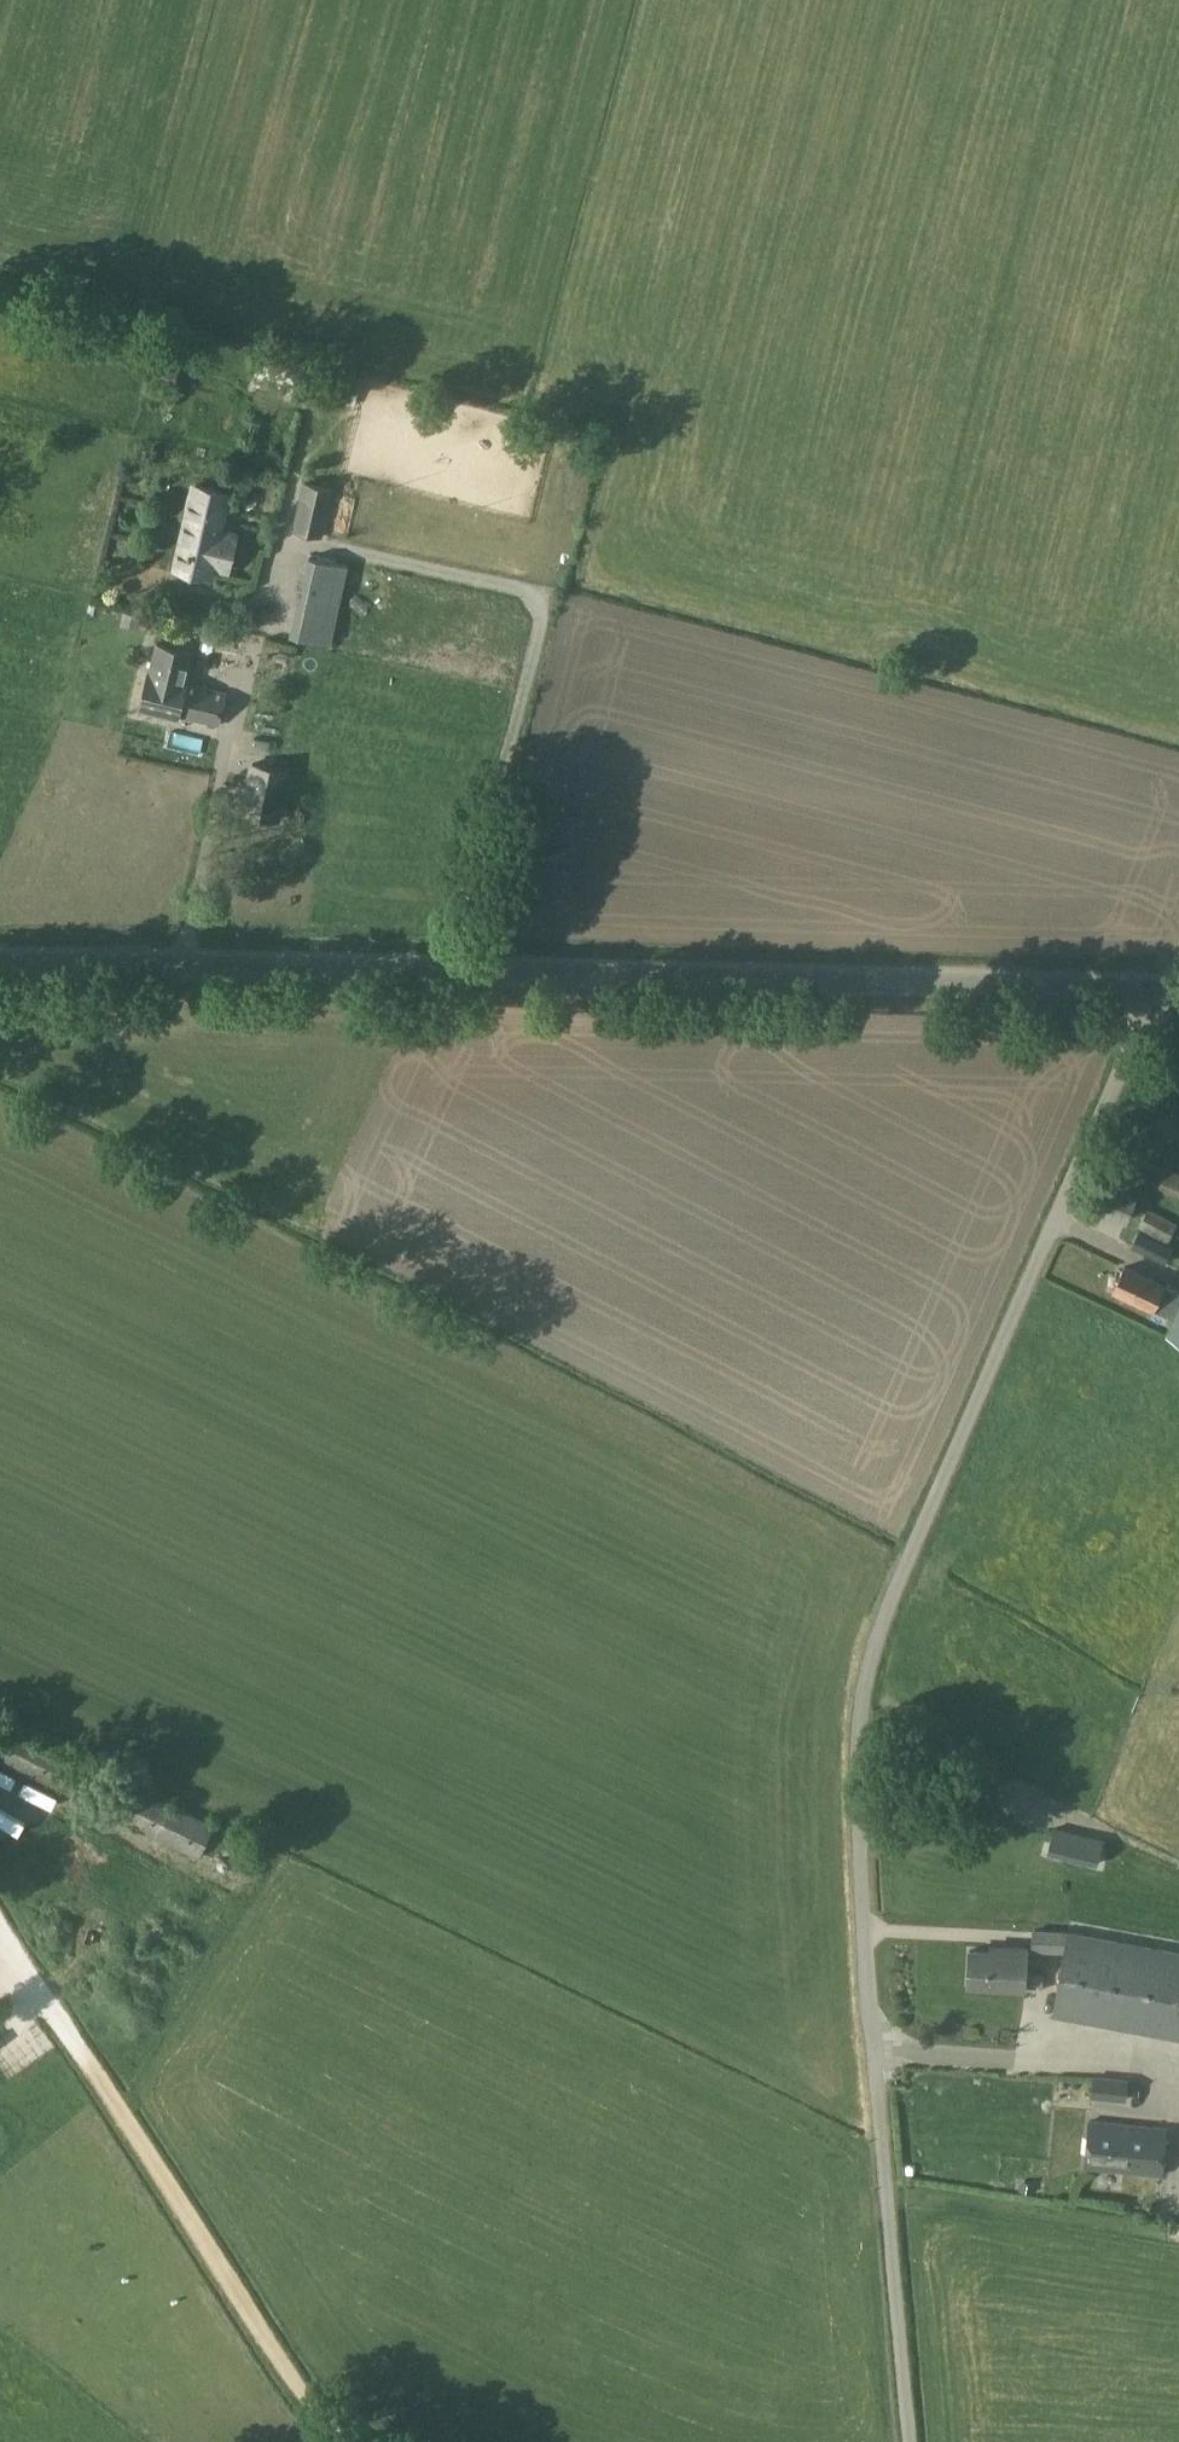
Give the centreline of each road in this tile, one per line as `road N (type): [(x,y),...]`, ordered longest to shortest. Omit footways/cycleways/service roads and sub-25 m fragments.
road 1 (residential): [(1166,991),(1134,1035),(874,1648),(862,1716),(866,1933),(909,2441)]
road 2 (tertiary): [(1166,991),(188,967),(0,970)]
road 3 (track): [(0,1919),(310,2405),(366,2441)]

